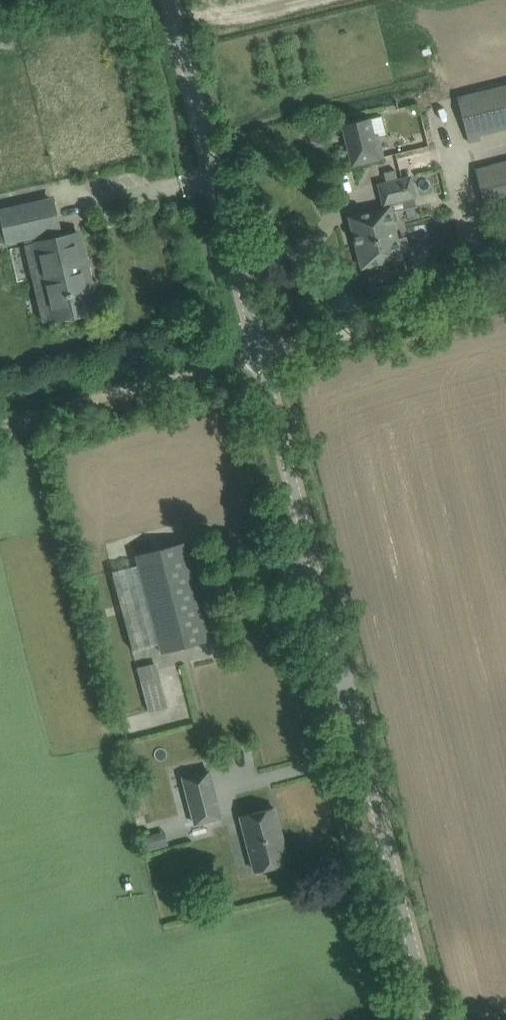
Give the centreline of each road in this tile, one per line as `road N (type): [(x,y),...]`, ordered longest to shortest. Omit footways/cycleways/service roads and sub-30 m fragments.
road 1 (unclassified): [(432,1019),(261,355)]
road 2 (track): [(505,296),(0,424)]
road 3 (unclassified): [(171,0),(261,355)]

